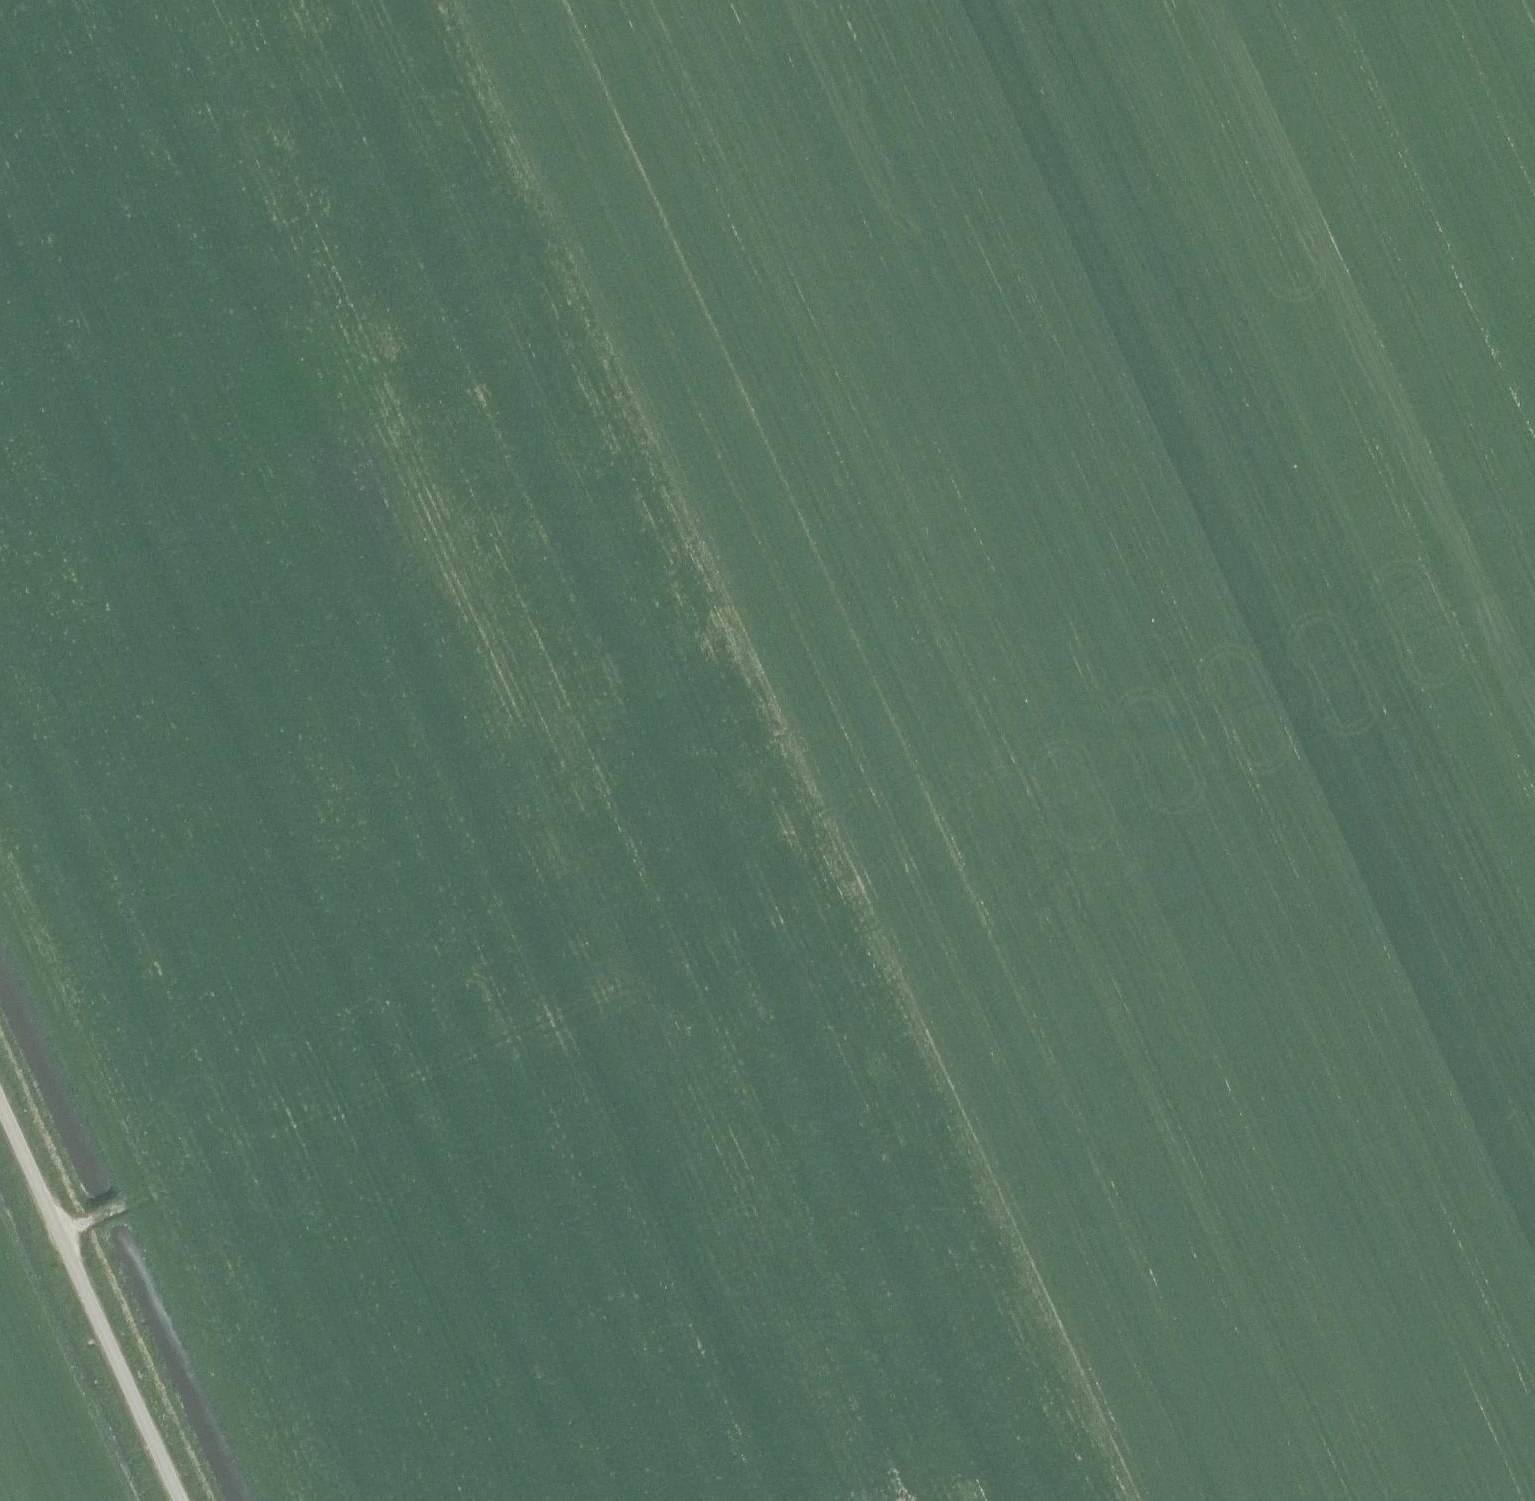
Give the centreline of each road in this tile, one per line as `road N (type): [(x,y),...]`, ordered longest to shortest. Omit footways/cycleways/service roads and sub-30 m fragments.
road 1 (unclassified): [(182,1500),(0,1098)]

